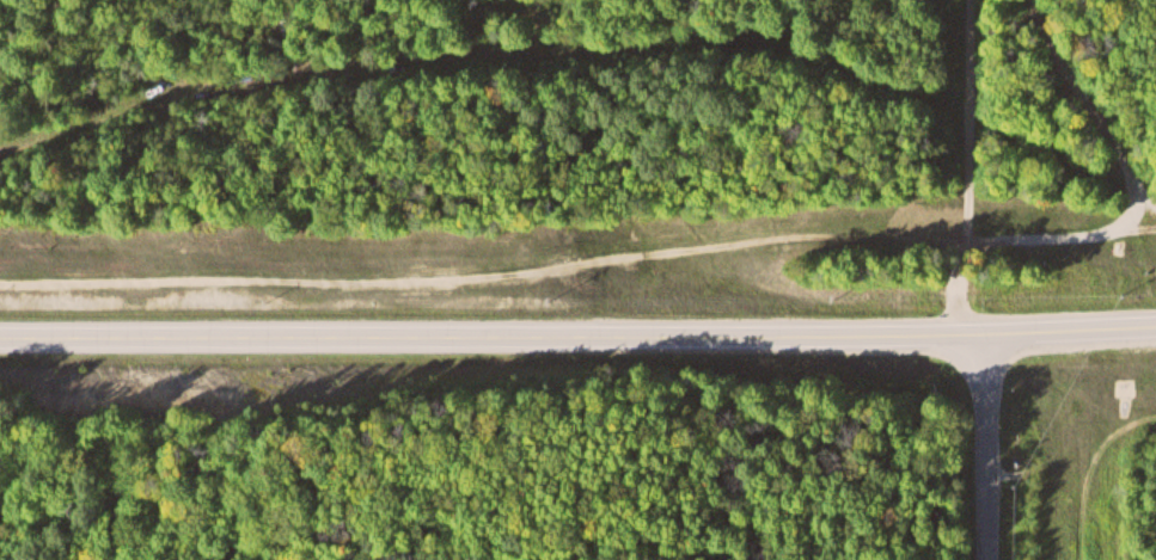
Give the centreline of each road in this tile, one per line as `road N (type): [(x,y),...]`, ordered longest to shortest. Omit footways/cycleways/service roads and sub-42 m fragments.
road 1 (tertiary): [(0,343),(1155,335)]
road 2 (track): [(0,286),(449,284),(779,248),(961,239)]
road 3 (track): [(959,0),(961,341)]
road 4 (track): [(1011,0),(1100,116),(1143,193)]
road 5 (residential): [(990,559),(990,341)]
road 6 (track): [(960,115),(1155,198)]
road 7 (track): [(961,239),(1124,230),(1143,193)]

